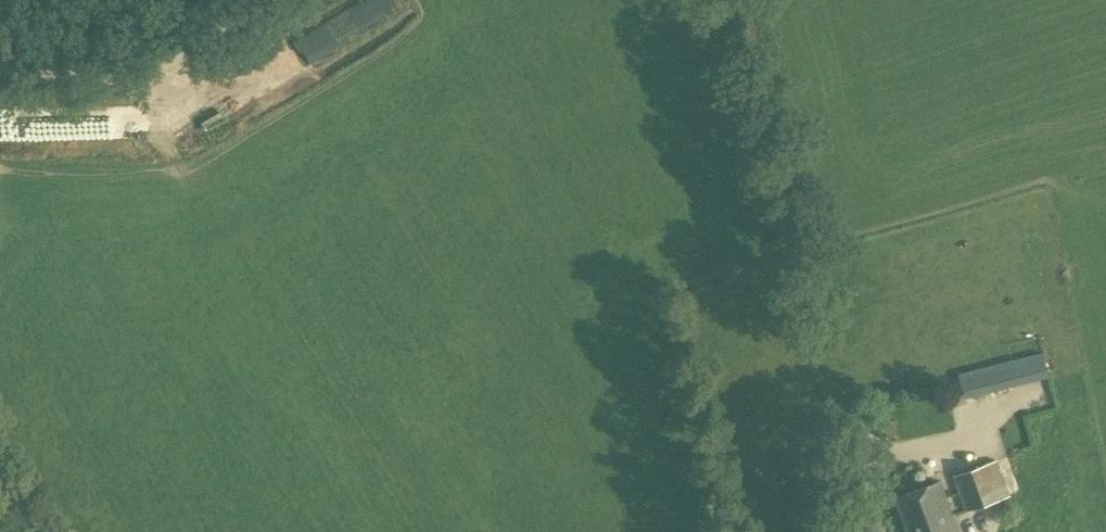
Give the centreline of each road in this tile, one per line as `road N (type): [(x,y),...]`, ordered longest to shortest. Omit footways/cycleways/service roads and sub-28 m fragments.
road 1 (track): [(265,0),(128,75),(0,74)]

